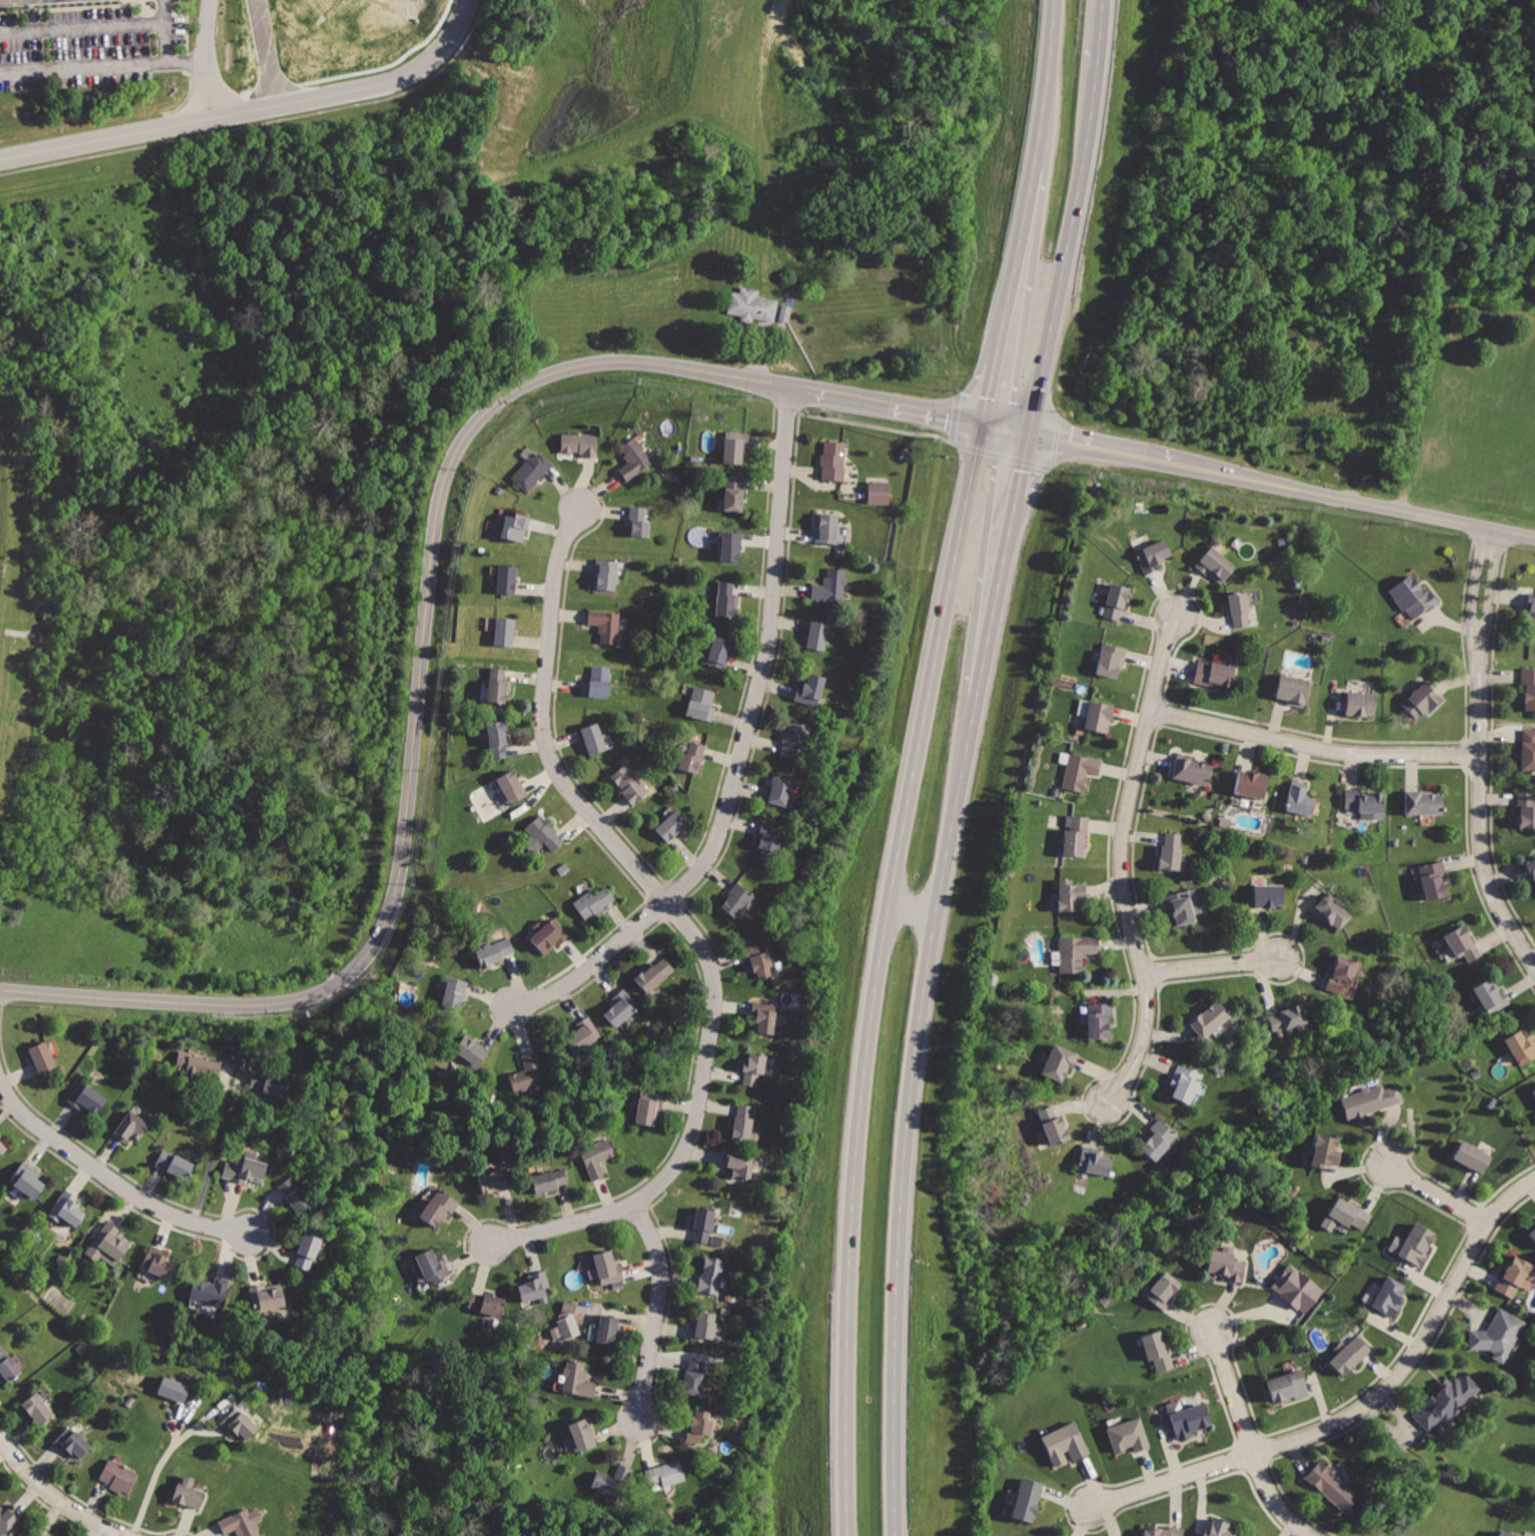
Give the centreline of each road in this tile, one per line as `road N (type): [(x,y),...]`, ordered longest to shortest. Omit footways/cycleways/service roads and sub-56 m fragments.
road 1 (residential): [(0,990),(237,1007),(298,1003),(336,986),(374,950),(399,891),(441,497),(488,409),(544,375),(606,361),(791,389)]
road 2 (primary): [(987,427),(904,828),(871,1038),(846,1331),(847,1535)]
road 3 (residential): [(494,1246),(636,1203),(671,1175),(702,1108),(715,1016),(712,969),(699,940),(558,768),(548,742),(560,561),(579,507)]
road 4 (primary): [(896,1535),(895,1281),(907,1135),(979,694)]
road 5 (residential): [(791,389),(776,619),(715,855),(594,969),(519,1009)]
road 6 (residential): [(1534,1181),(1487,1225),(1399,1376),(1348,1421),(1095,1507)]
road 7 (residential): [(467,0),(449,55),(408,88),(0,166)]
road 8 (residential): [(1176,617),(1123,854),(1148,1011),(1136,1061),(1109,1103)]
road 9 (primary): [(1031,435),(1099,67)]
road 10 (residential): [(1175,464),(1534,538)]
road 11 (residential): [(1482,754),(1344,752),(1153,709)]
road 12 (residential): [(1481,652),(1485,863),(1534,963)]
road 13 (residential): [(0,1079),(33,1121),(159,1209),(250,1235)]
road 14 (residential): [(1310,1535),(1265,1484),(1214,1332)]
road 15 (residential): [(636,1203),(661,1264),(639,1418)]
road 16 (primary): [(979,694),(1020,492)]
road 17 (residential): [(791,389),(987,427)]
road 18 (primary): [(1039,170),(1000,365)]
road 19 (primary): [(1056,0),(1039,170)]
road 20 (residential): [(0,1435),(64,1504),(125,1535)]
road 21 (residential): [(1031,435),(1175,464)]
road 22 (residential): [(1143,974),(1280,959)]
road 23 (residential): [(1484,528),(1474,598),(1481,652)]
road 24 (residential): [(1481,652),(1503,532)]

